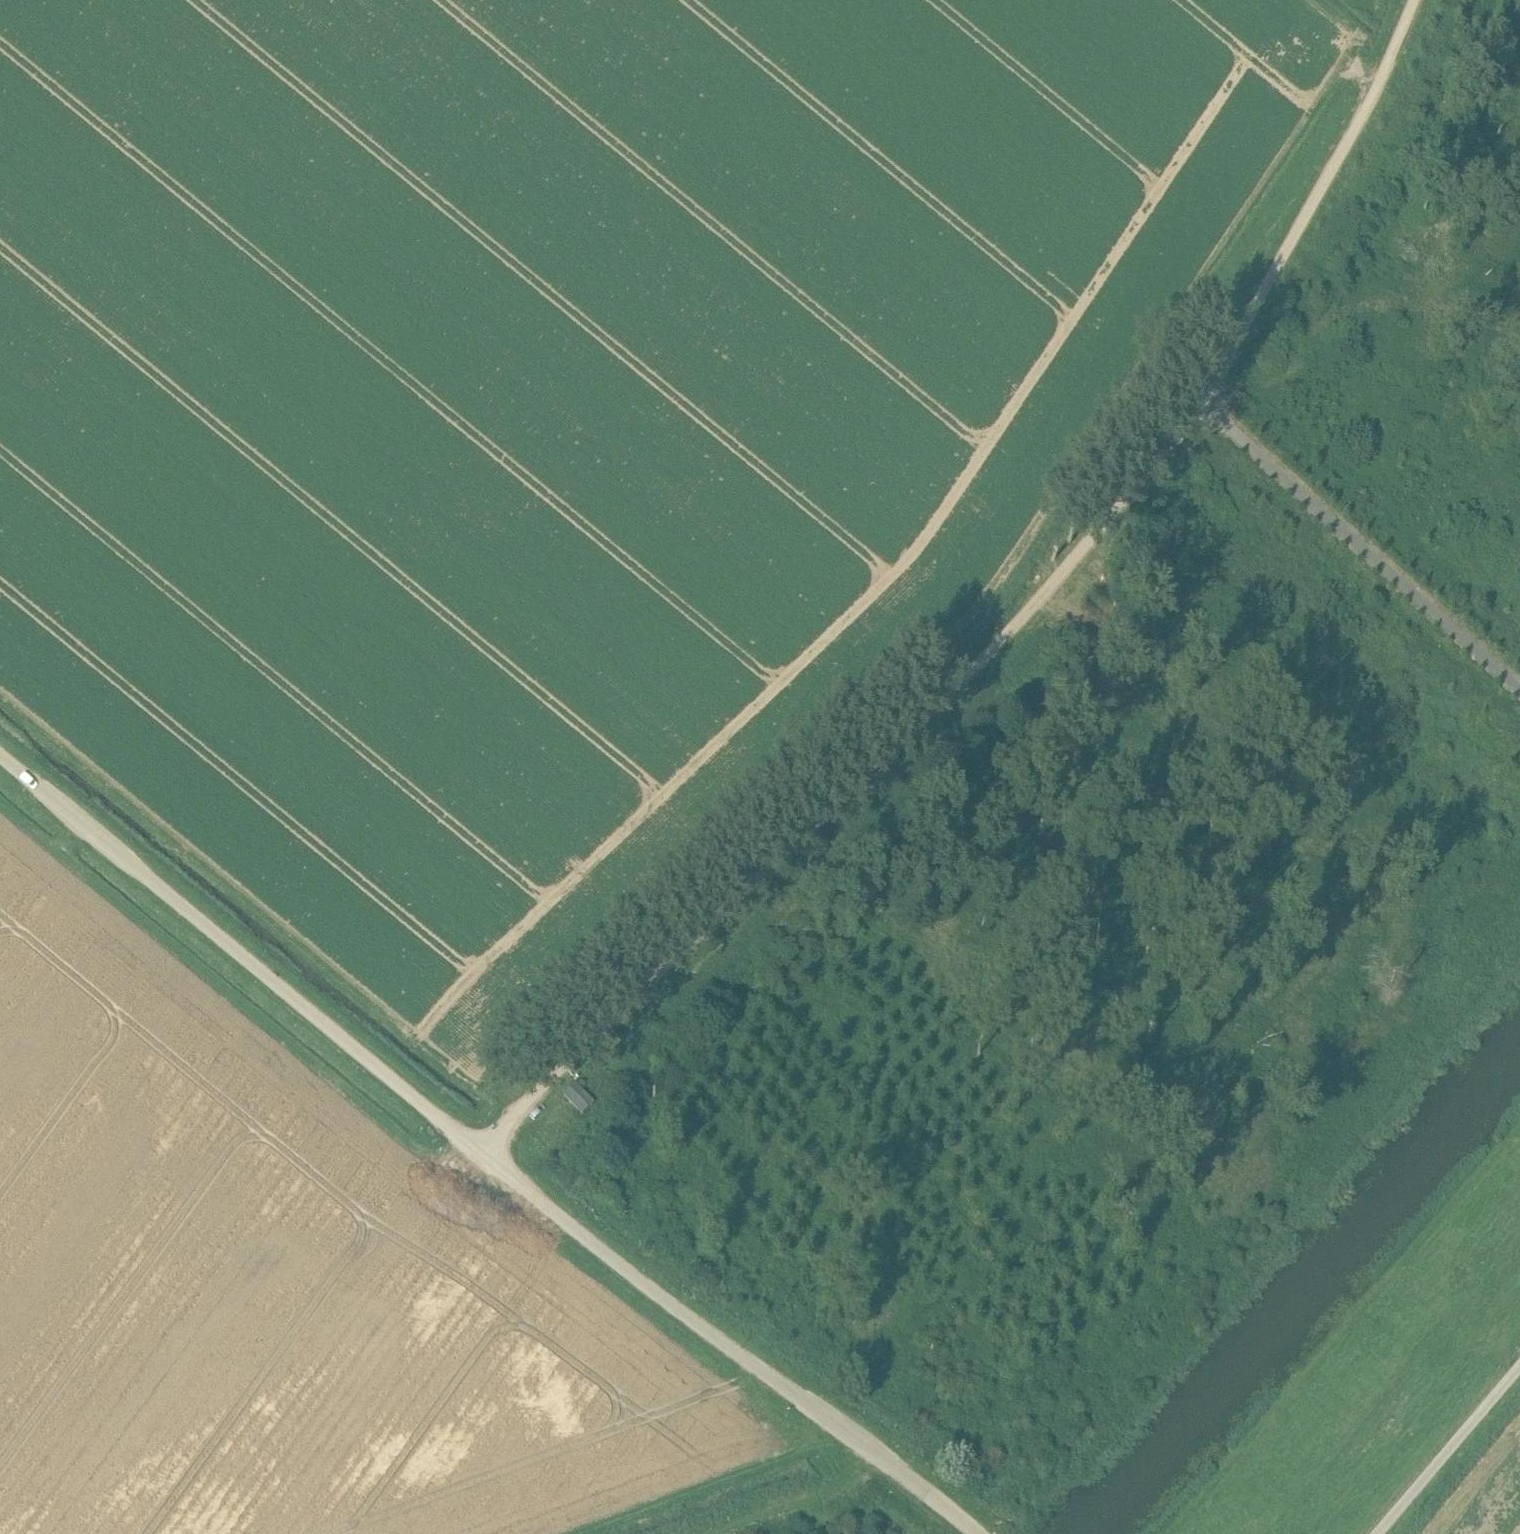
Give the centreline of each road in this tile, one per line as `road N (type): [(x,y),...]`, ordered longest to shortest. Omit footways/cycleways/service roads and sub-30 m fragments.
road 1 (unclassified): [(484,1156),(909,720),(1025,618),(1168,441),(1344,157),(1411,0)]
road 2 (unclassified): [(484,1156),(0,757)]
road 3 (unclassified): [(975,1533),(484,1156)]
road 4 (unclassified): [(1380,1533),(1519,1370)]

